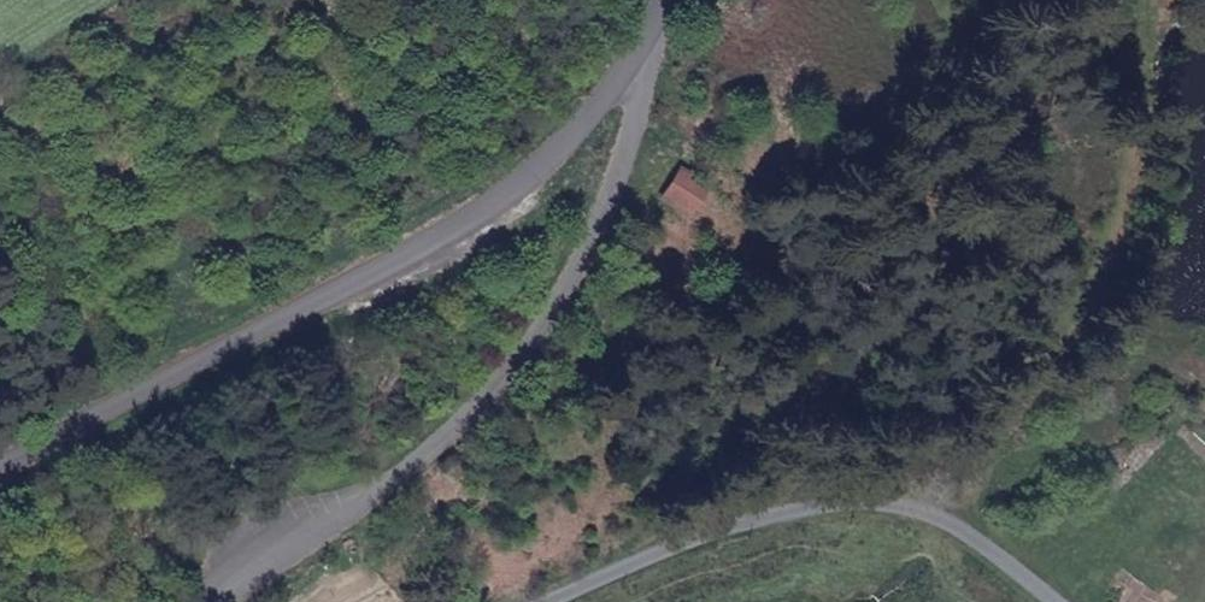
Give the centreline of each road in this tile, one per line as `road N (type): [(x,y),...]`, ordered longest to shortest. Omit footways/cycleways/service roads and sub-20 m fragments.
road 1 (unclassified): [(637,63),(531,183),(478,221),(0,470)]
road 2 (residential): [(637,63),(650,86),(627,158),(564,296),(517,363),(354,522),(229,601)]
road 3 (track): [(950,527),(981,440),(1107,265),(1147,31),(1145,0)]
road 4 (residential): [(550,601),(739,525),(901,505),(968,535),(1044,601)]

